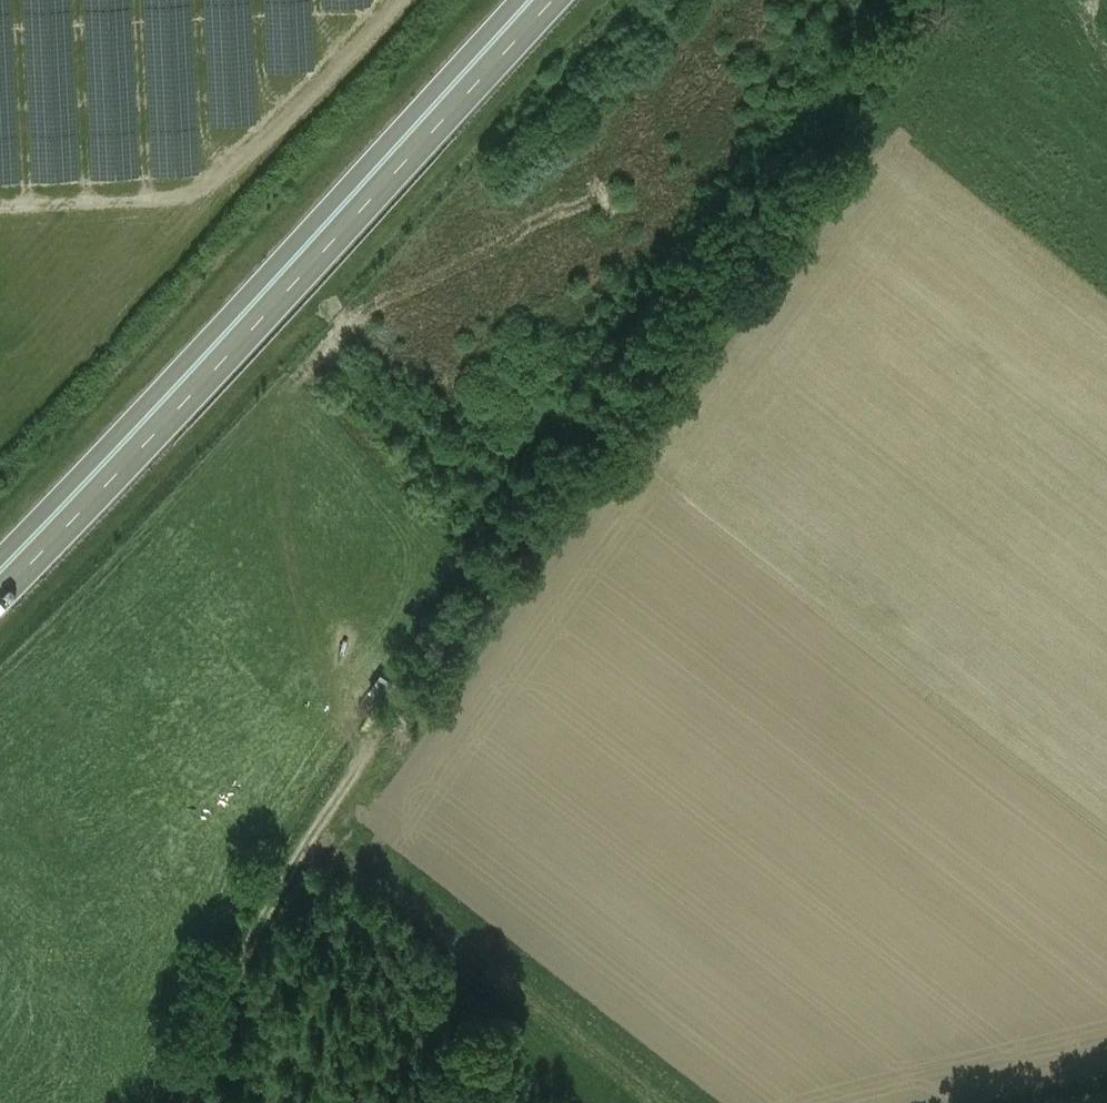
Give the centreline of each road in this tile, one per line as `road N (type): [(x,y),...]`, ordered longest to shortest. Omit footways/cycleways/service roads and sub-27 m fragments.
road 1 (trunk): [(0,605),(141,466),(566,0)]
road 2 (trunk): [(525,0),(0,562)]
road 3 (track): [(194,1102),(266,923),(371,752)]

